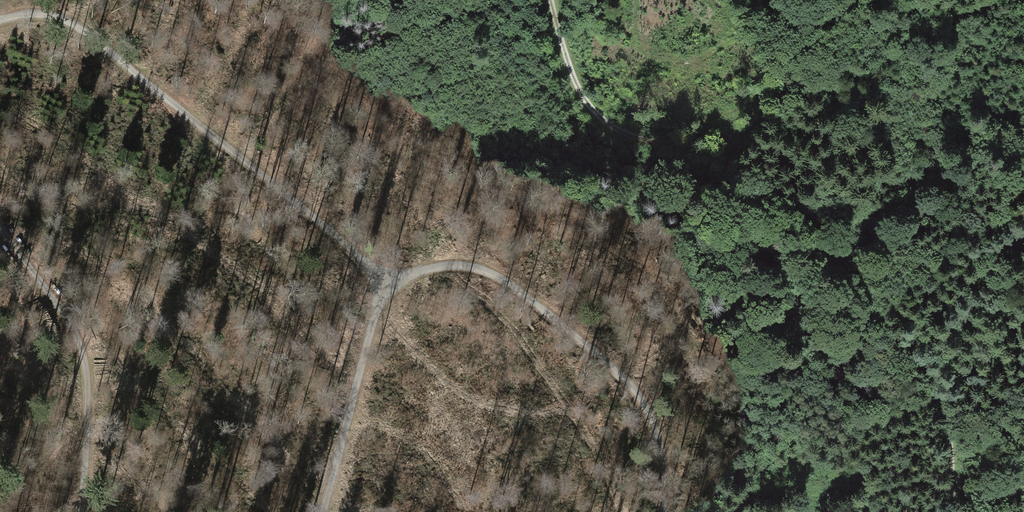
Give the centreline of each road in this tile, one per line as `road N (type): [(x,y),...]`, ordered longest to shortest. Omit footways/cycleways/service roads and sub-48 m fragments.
road 1 (track): [(0,26),(21,17),(55,22),(158,92),(386,280),(448,262),(501,272),(564,322),(645,415),(661,447),(660,511)]
road 2 (track): [(951,511),(952,431),(927,384),(749,171),(719,155),(638,142),(596,111),(571,80),(550,0)]
road 3 (track): [(386,280),(321,511)]
road 4 (track): [(82,511),(86,350)]
road 5 (track): [(0,227),(86,350)]

